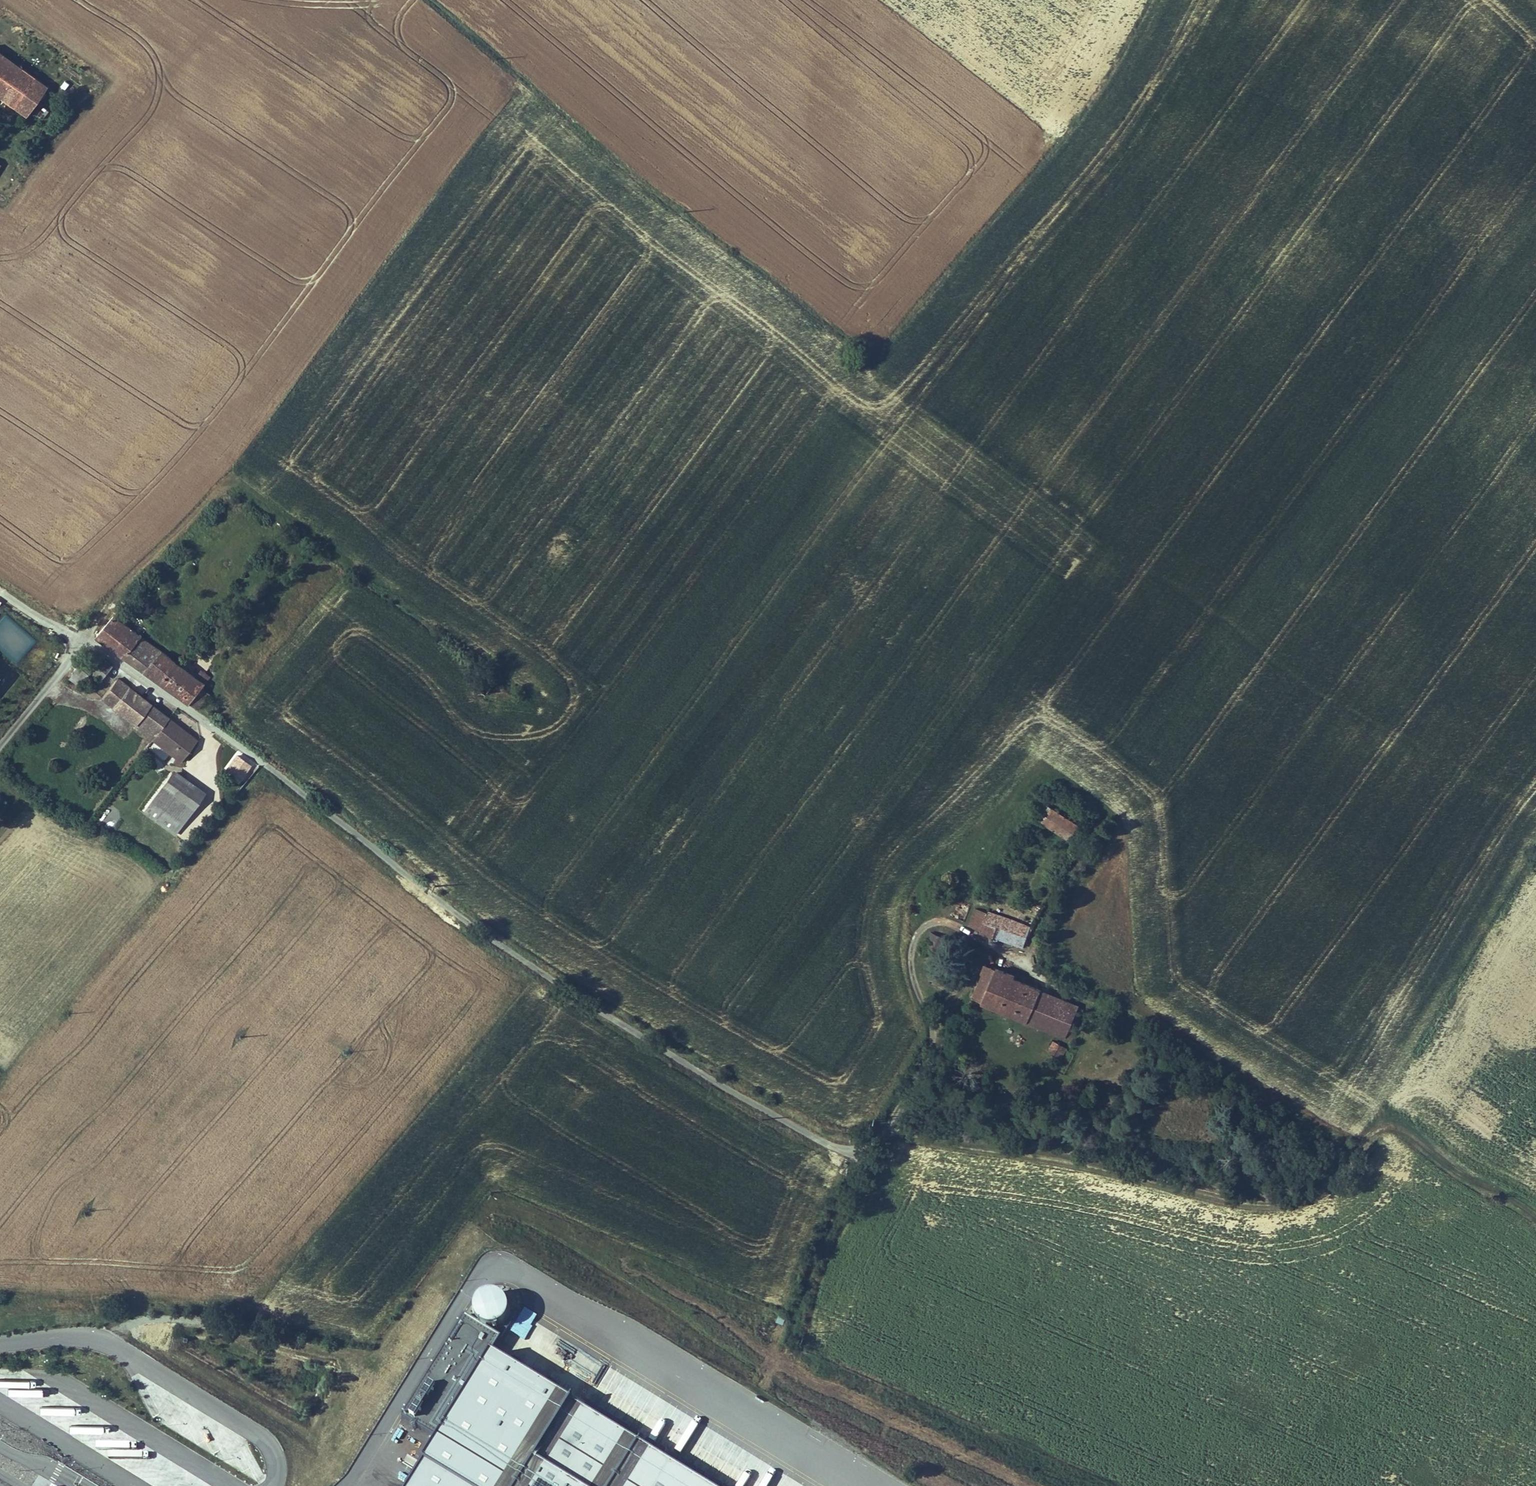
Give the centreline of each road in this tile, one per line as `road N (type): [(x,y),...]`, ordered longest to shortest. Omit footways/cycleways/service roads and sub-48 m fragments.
road 1 (unclassified): [(0,589),(330,813),(623,1029),(778,1124),(862,1152)]
road 2 (track): [(884,1123),(1252,1204),(1289,1204),(1325,1188),(1352,1145),(1381,1123),(1400,1125),(1535,1221)]

